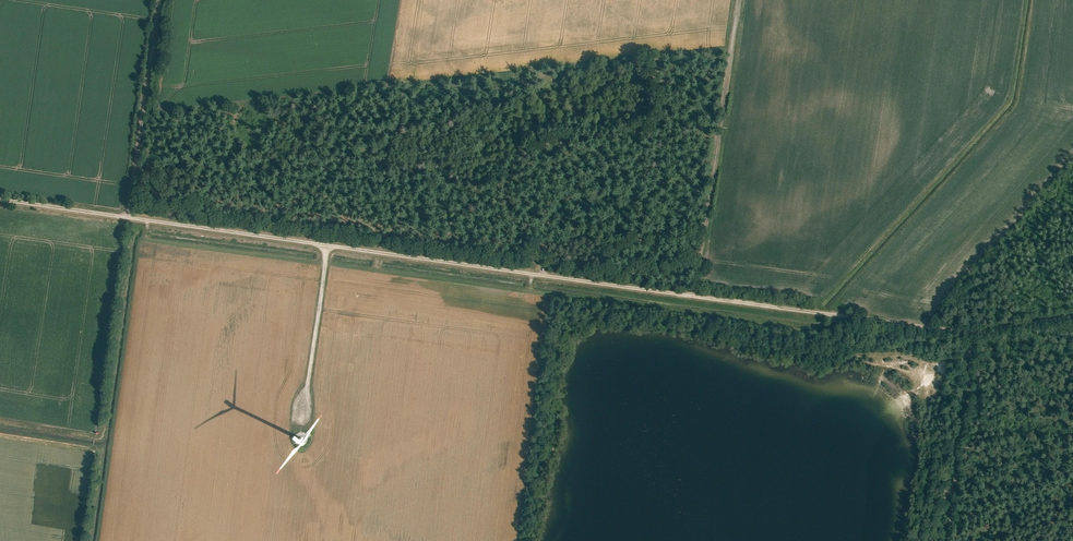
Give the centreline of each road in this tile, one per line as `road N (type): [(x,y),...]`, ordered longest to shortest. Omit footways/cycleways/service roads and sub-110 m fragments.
road 1 (unclassified): [(1072,315),(974,332),(944,329),(0,197)]
road 2 (track): [(92,540),(131,245)]
road 3 (track): [(693,293),(739,0)]
road 4 (track): [(128,215),(160,0)]
road 5 (track): [(974,332),(946,540)]
road 6 (track): [(328,243),(304,410)]

